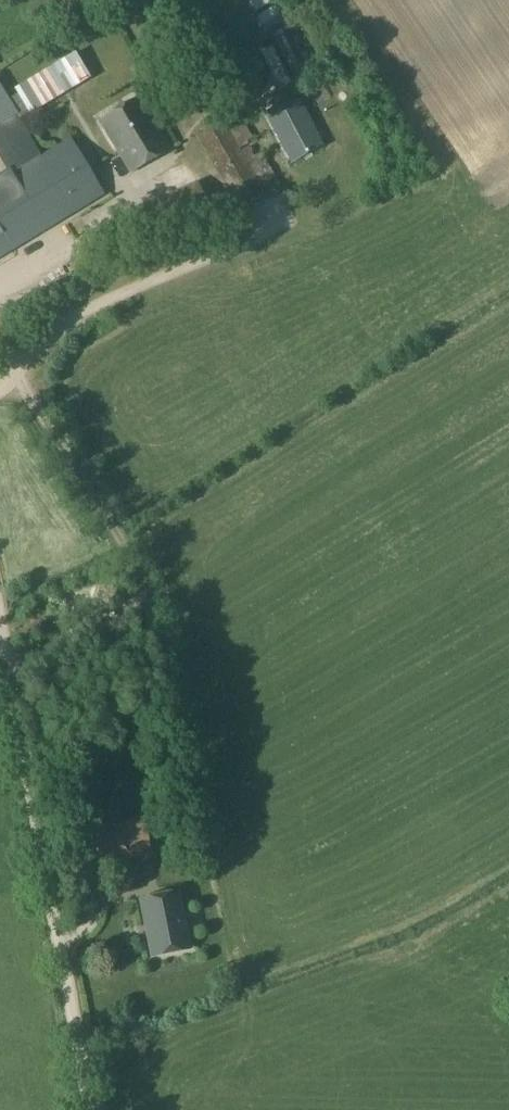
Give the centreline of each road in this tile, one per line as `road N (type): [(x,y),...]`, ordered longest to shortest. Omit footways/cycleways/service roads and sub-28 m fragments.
road 1 (track): [(0,673),(149,607),(0,366)]
road 2 (track): [(83,1109),(0,701)]

